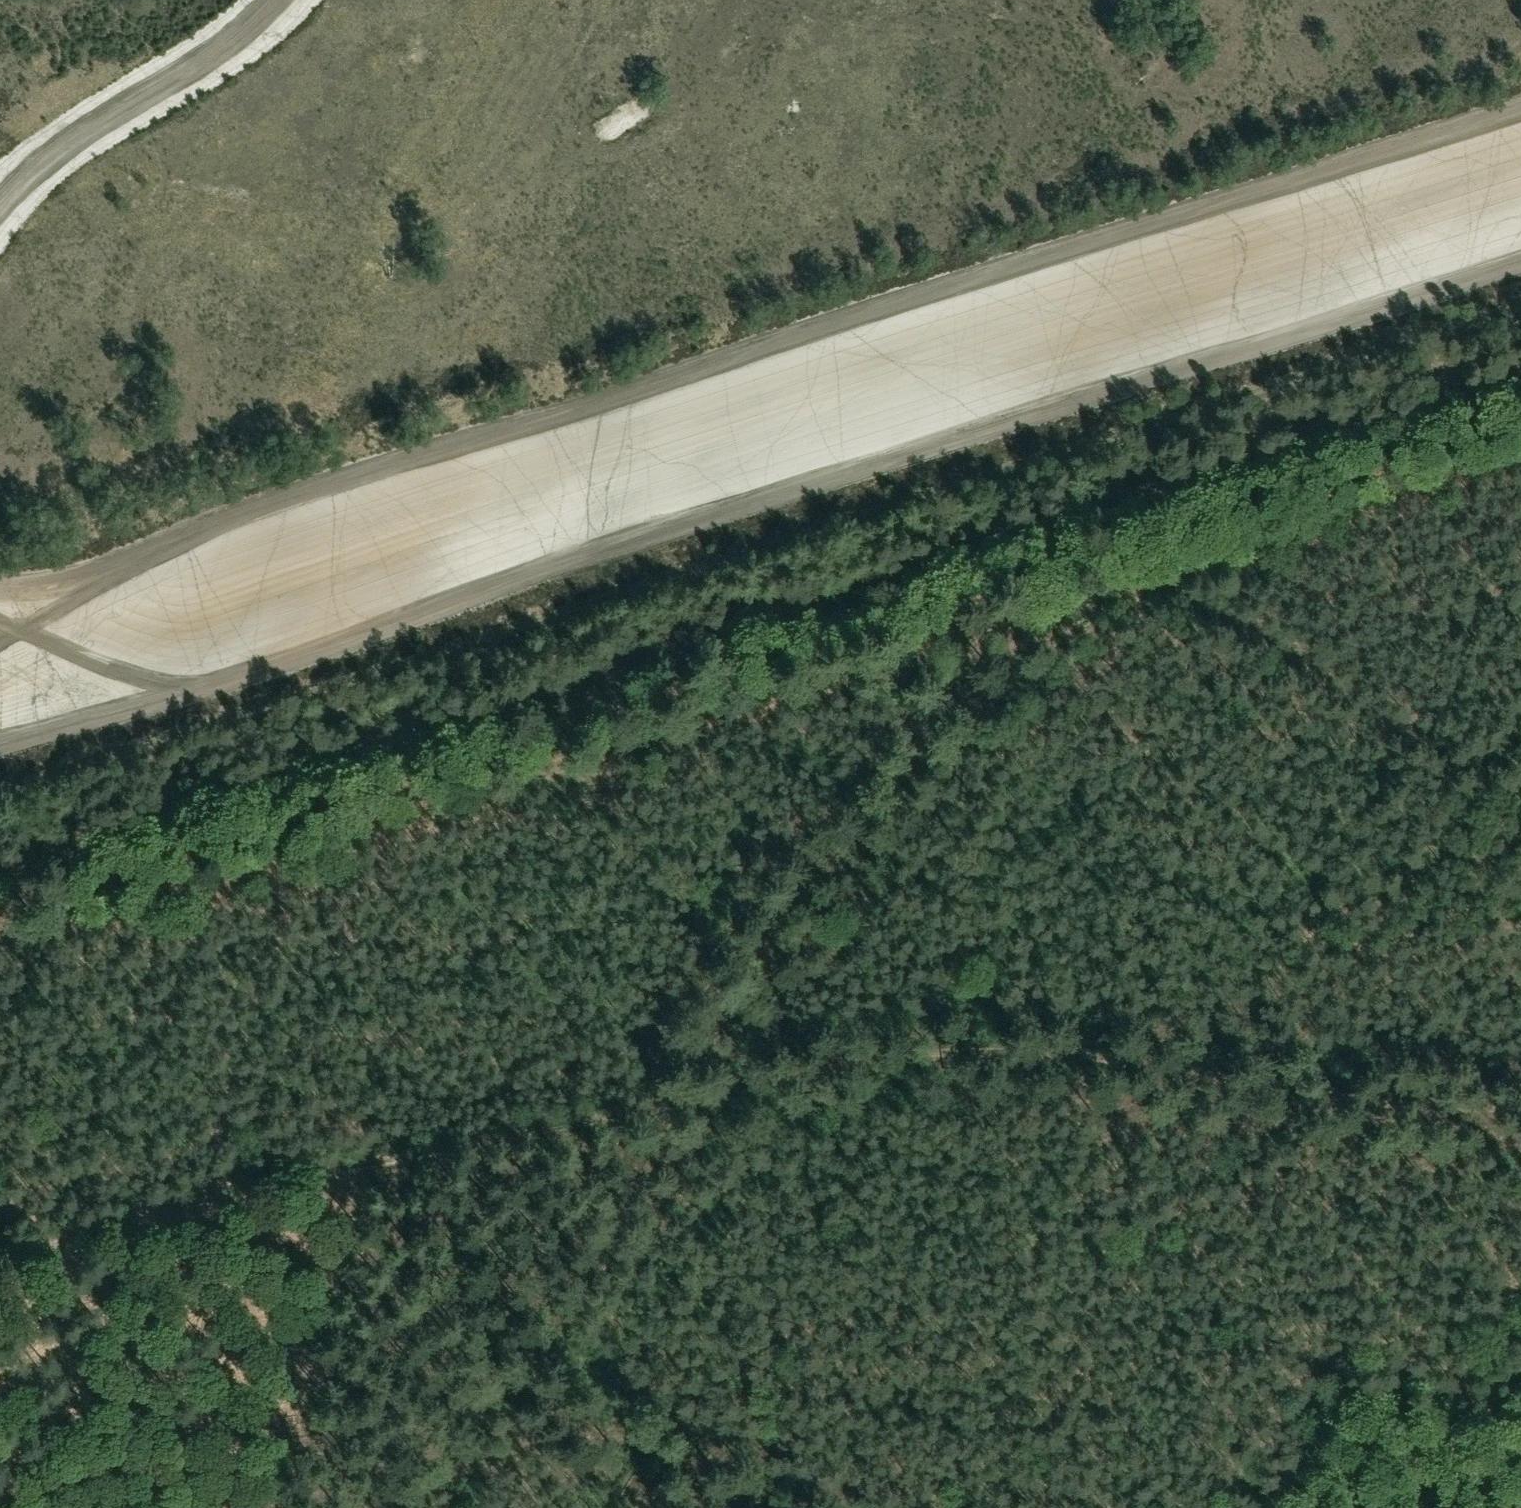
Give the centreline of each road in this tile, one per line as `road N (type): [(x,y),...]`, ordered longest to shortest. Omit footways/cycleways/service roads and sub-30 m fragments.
road 1 (track): [(0,950),(1520,461)]
road 2 (track): [(1520,1100),(1400,1104),(1140,1063),(942,1052),(759,1079),(559,1128),(247,1187),(0,1264)]

